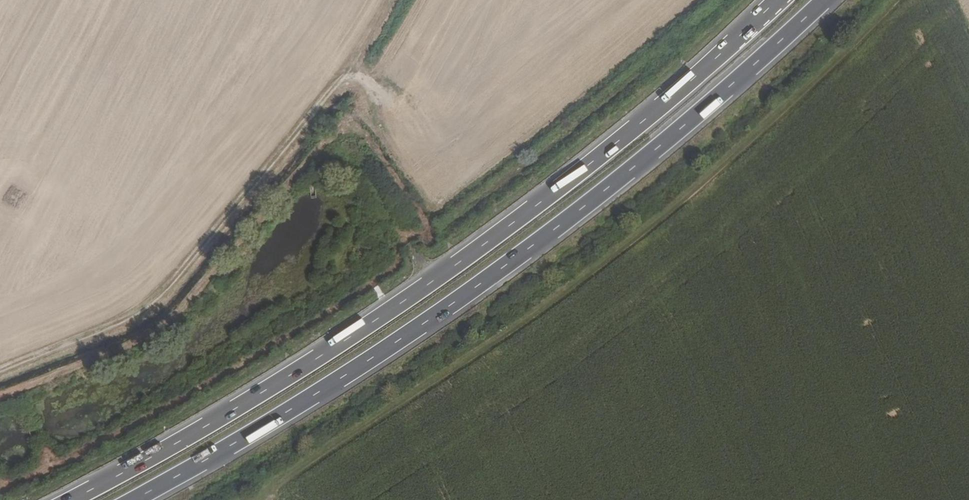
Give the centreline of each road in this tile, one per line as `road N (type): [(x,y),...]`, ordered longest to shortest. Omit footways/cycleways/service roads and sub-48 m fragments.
road 1 (trunk): [(778,0),(536,205),(272,385),(71,499)]
road 2 (trunk): [(135,499),(294,405),(555,229),(822,0)]
road 3 (track): [(0,369),(154,300),(342,80),(387,0)]

